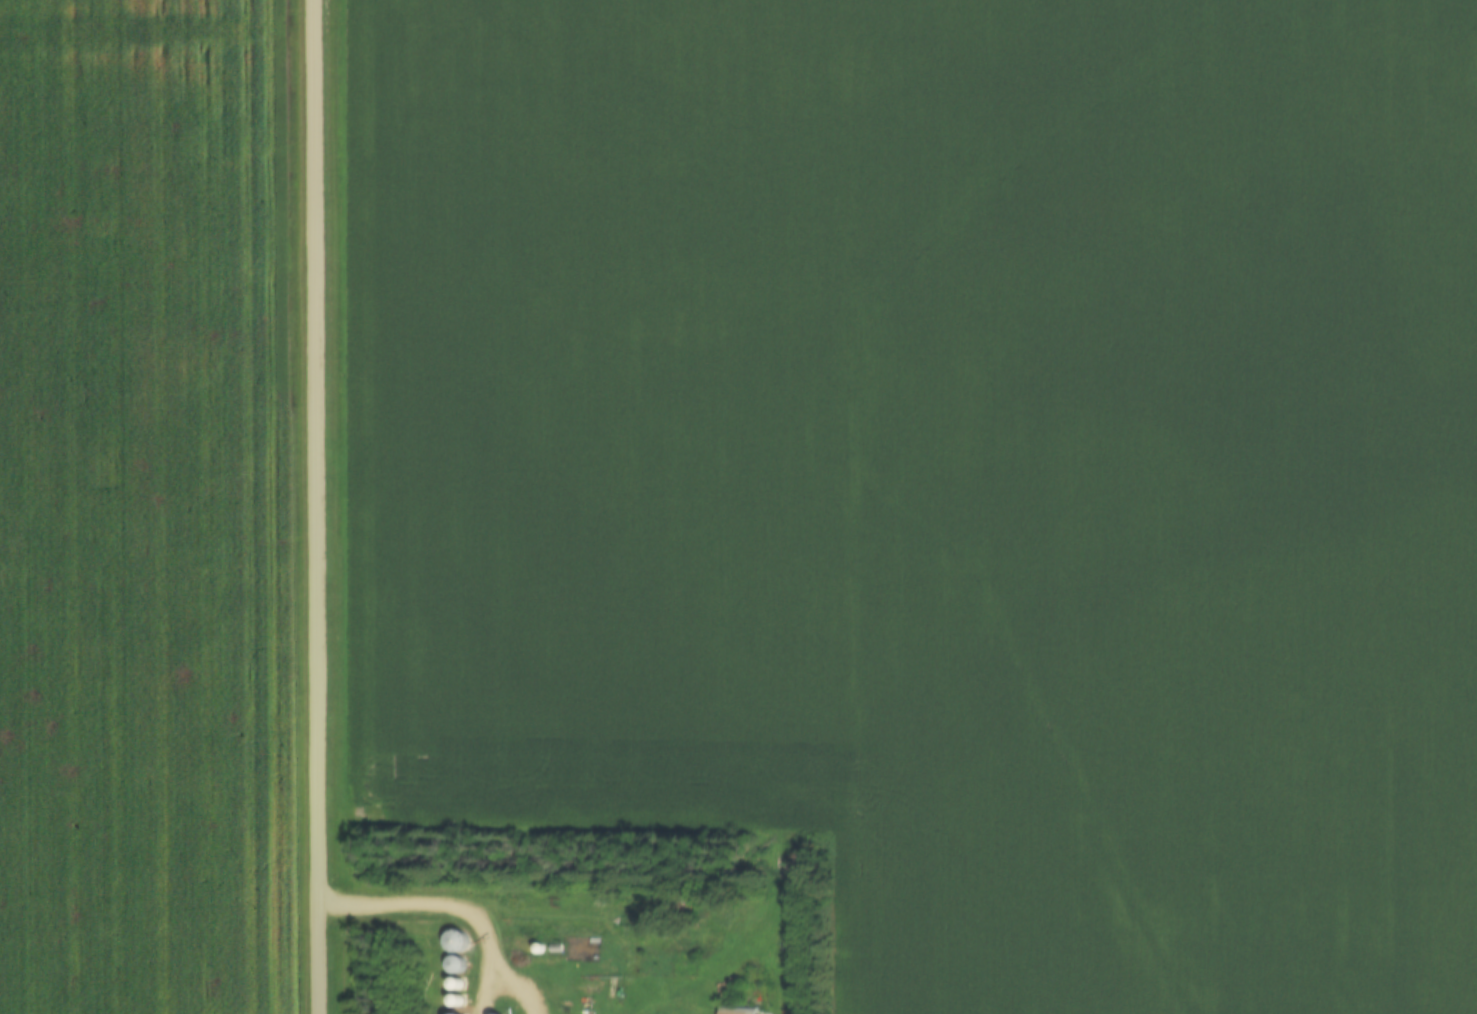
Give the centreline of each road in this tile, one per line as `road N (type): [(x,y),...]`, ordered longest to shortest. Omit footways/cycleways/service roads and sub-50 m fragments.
road 1 (residential): [(328,1013),(321,0)]
road 2 (track): [(710,920),(486,911)]

